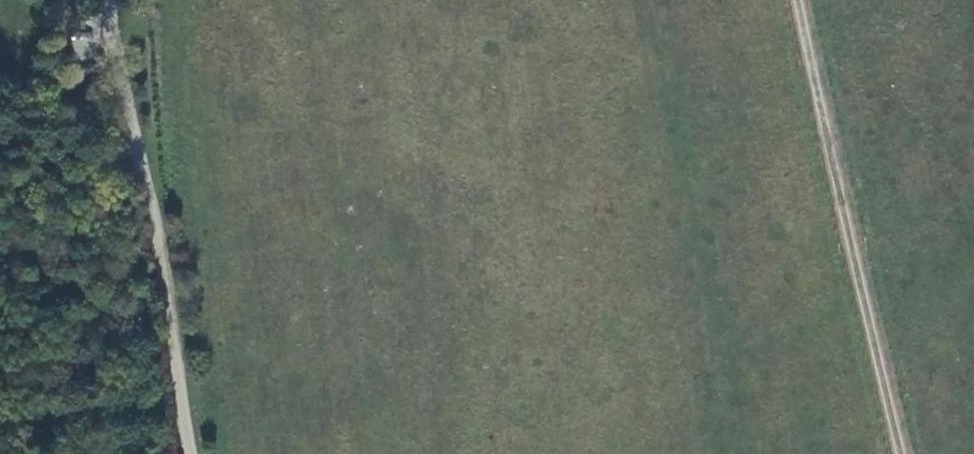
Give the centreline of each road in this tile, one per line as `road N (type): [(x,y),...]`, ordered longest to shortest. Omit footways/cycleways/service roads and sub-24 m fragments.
road 1 (track): [(128,79),(201,453)]

